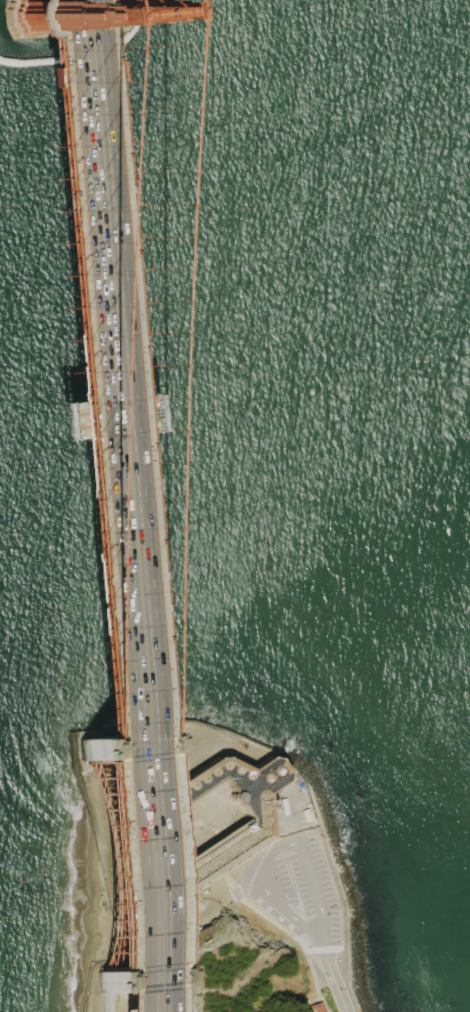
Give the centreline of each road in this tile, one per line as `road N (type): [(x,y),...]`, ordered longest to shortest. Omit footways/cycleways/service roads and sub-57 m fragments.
road 1 (motorway): [(151,1011),(57,0)]
road 2 (motorway): [(38,0),(132,1011)]

